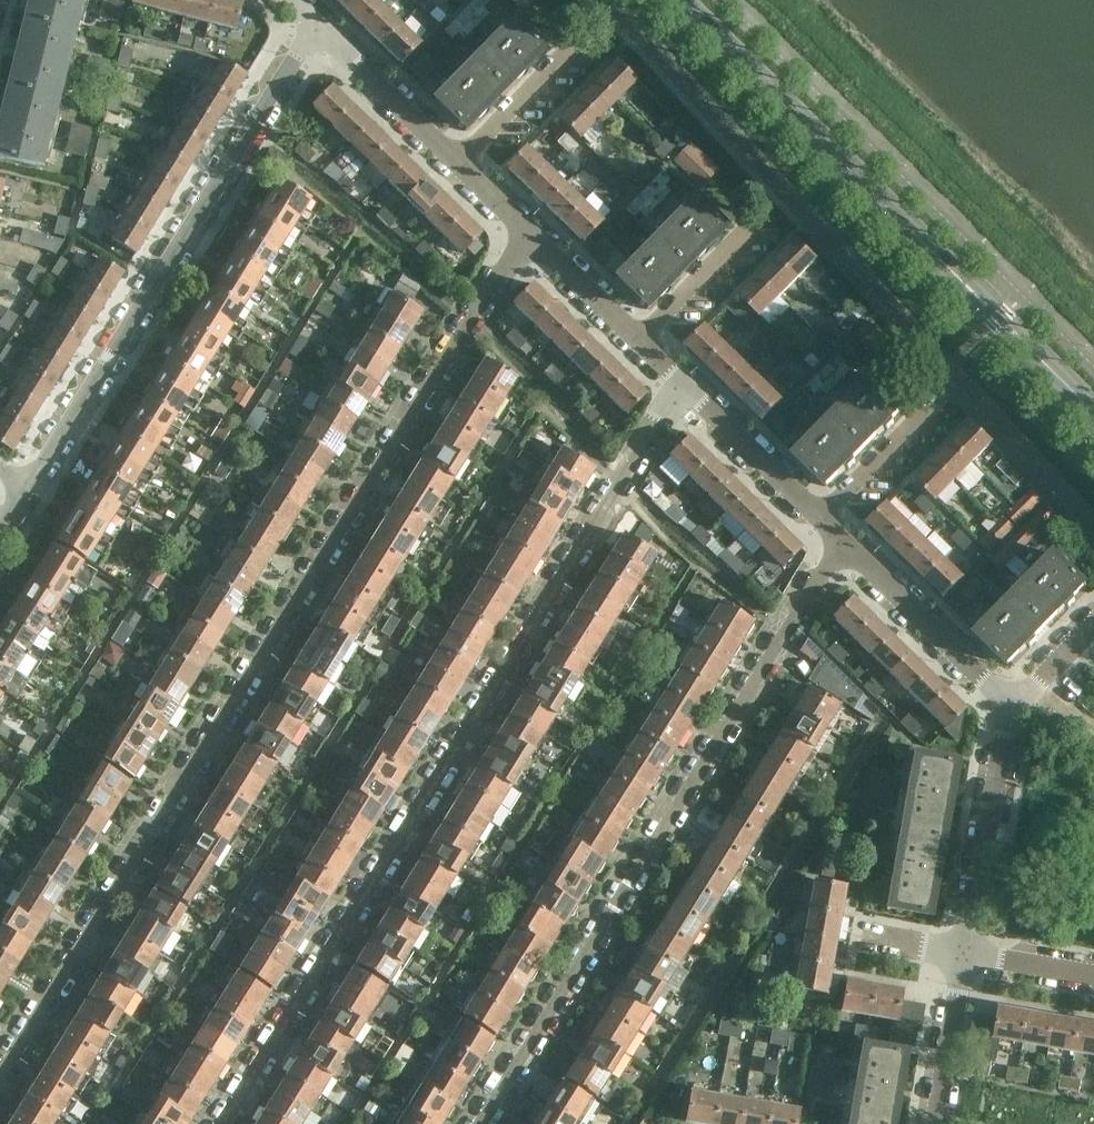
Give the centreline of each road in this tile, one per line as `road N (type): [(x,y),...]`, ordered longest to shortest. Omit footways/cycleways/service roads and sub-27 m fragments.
road 1 (residential): [(526,231),(0,1077)]
road 2 (residential): [(221,1123),(663,411),(684,388)]
road 3 (residential): [(843,542),(480,1123)]
road 4 (tertiary): [(1093,412),(679,0)]
road 5 (residential): [(28,484),(318,25)]
road 6 (residential): [(964,956),(1009,705)]
road 7 (residential): [(1009,705),(843,542)]
road 8 (residential): [(457,163),(318,25)]
road 9 (residential): [(821,519),(684,388)]
road 10 (residential): [(821,519),(883,455),(908,456),(958,407)]
road 11 (residential): [(934,1123),(964,956)]
road 12 (residential): [(638,340),(526,231)]
road 13 (residential): [(1093,979),(964,956)]

